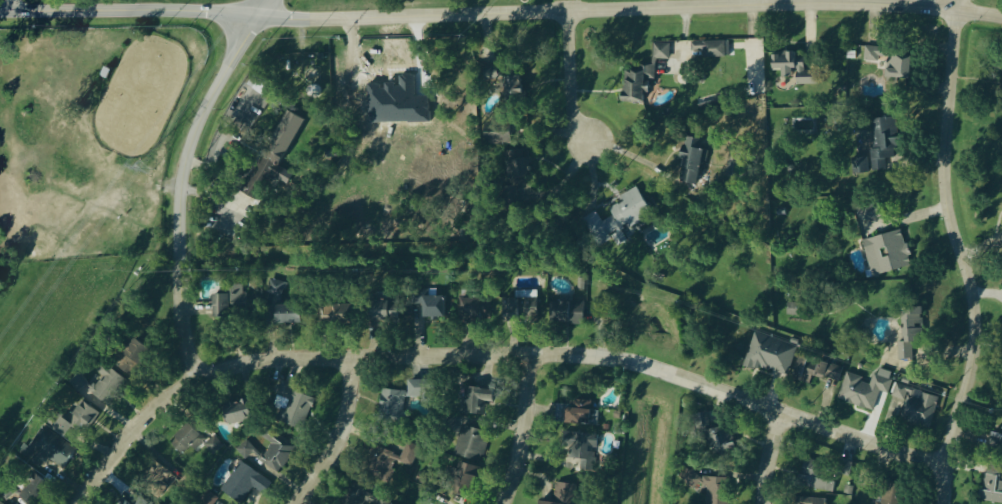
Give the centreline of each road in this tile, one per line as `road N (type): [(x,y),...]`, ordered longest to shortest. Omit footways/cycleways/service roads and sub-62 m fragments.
road 1 (residential): [(194,378),(292,359),(600,357),(684,376),(944,466)]
road 2 (tertiary): [(258,20),(808,1),(1001,14)]
road 3 (residential): [(940,503),(973,344),(971,293),(944,181),(958,8)]
road 4 (residential): [(194,378),(177,317),(179,176),(206,103),(258,20)]
road 5 (tertiary): [(0,14),(188,12),(258,20)]
road 6 (residential): [(77,503),(142,416),(194,378)]
road 7 (residential): [(300,503),(346,424),(350,359)]
road 8 (residential): [(502,503),(519,450),(528,355)]
road 9 (residential): [(567,9),(571,118),(590,140)]

